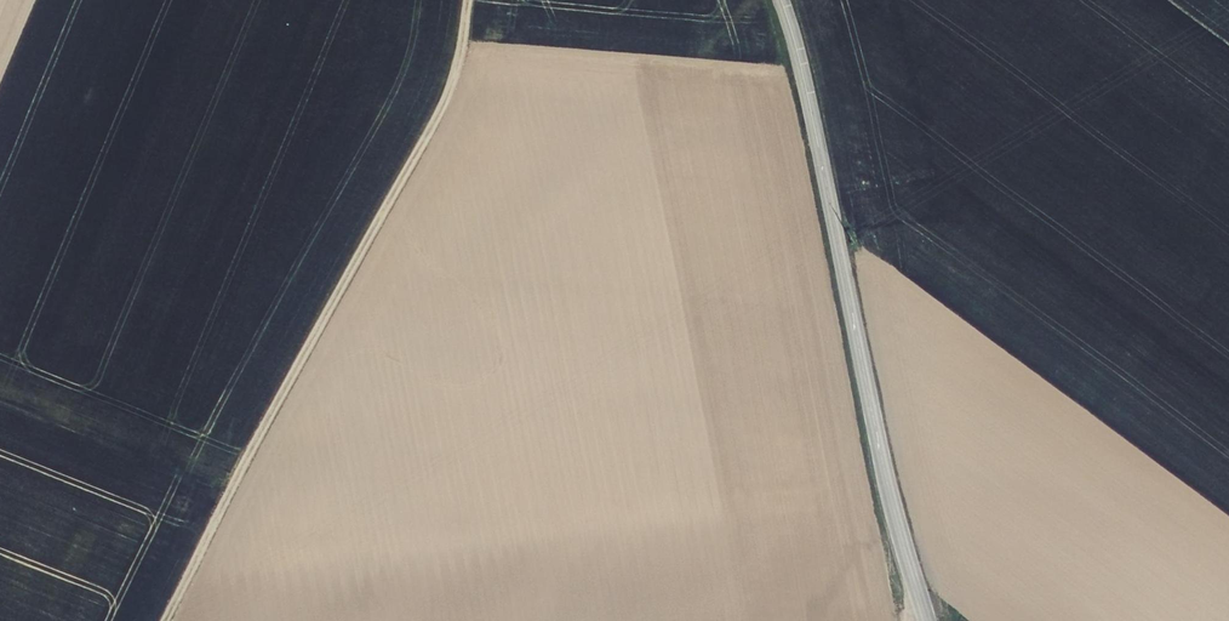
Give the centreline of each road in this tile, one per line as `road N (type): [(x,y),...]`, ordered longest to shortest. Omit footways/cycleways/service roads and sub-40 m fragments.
road 1 (track): [(469,0),(454,86),(165,620)]
road 2 (tertiary): [(927,620),(897,525),(781,0)]

